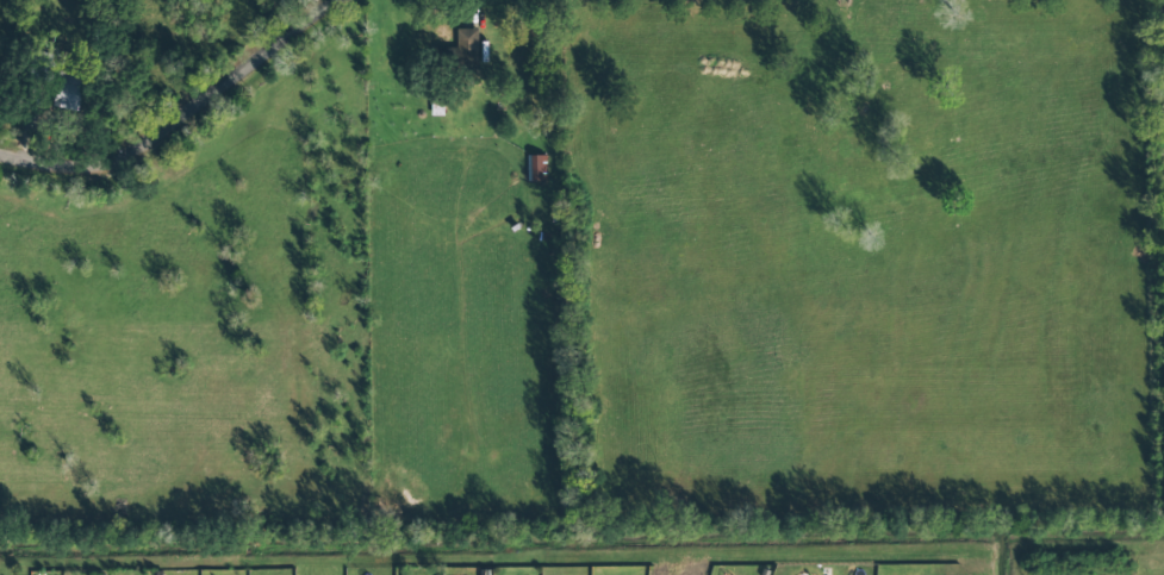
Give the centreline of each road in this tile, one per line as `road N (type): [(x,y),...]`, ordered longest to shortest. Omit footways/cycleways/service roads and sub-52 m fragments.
road 1 (residential): [(334,0),(92,169),(0,151)]

